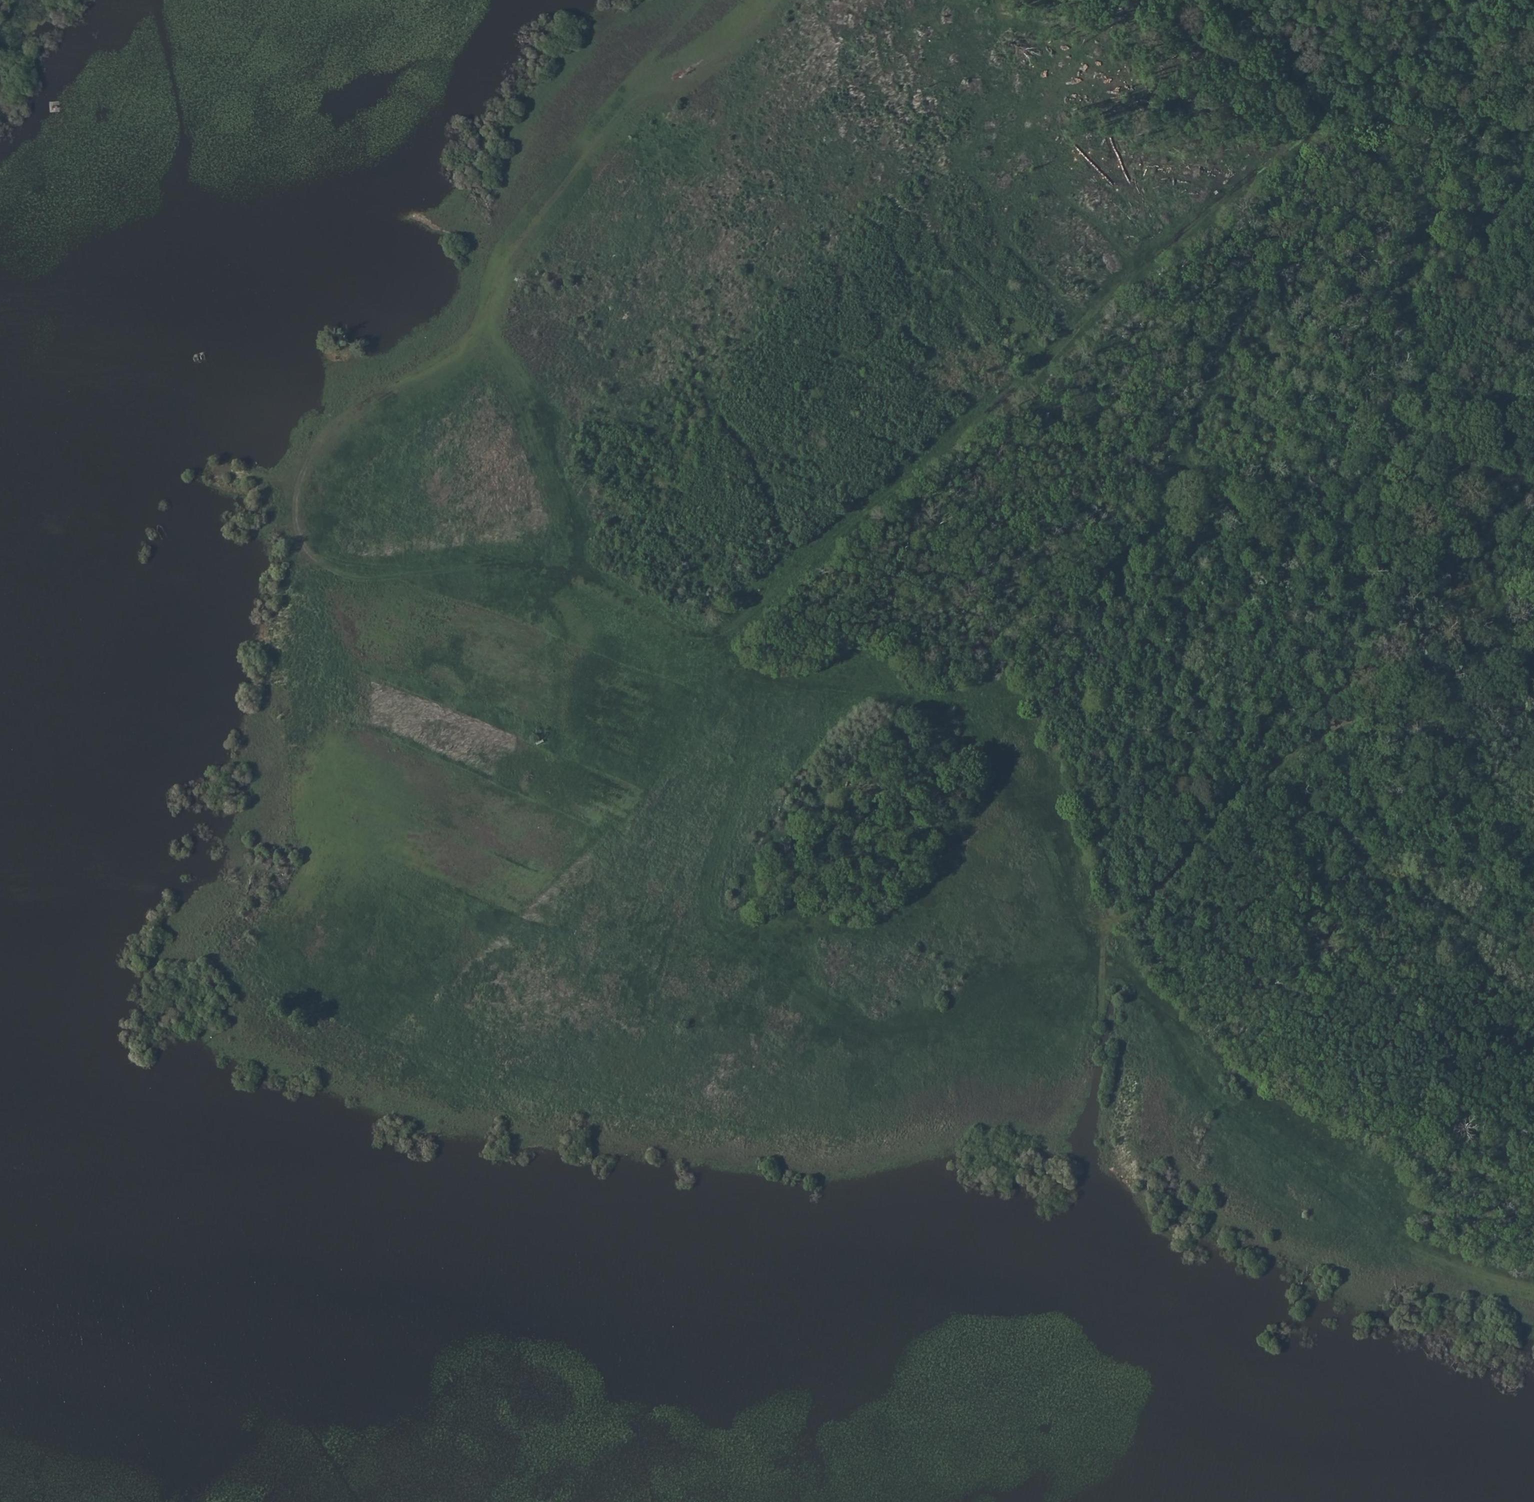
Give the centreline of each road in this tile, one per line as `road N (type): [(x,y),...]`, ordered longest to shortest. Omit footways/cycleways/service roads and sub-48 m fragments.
road 1 (track): [(308,454),(295,539),(307,565),(329,578),(538,562),(589,577),(750,677),(950,715),(998,754),(1031,796),(1102,952),(1149,1009),(1241,1078),(1424,1253),(1533,1288)]
road 2 (track): [(1533,705),(1460,724),(1385,711),(1277,757),(1206,830),(1154,902),(1103,929),(1102,952)]

